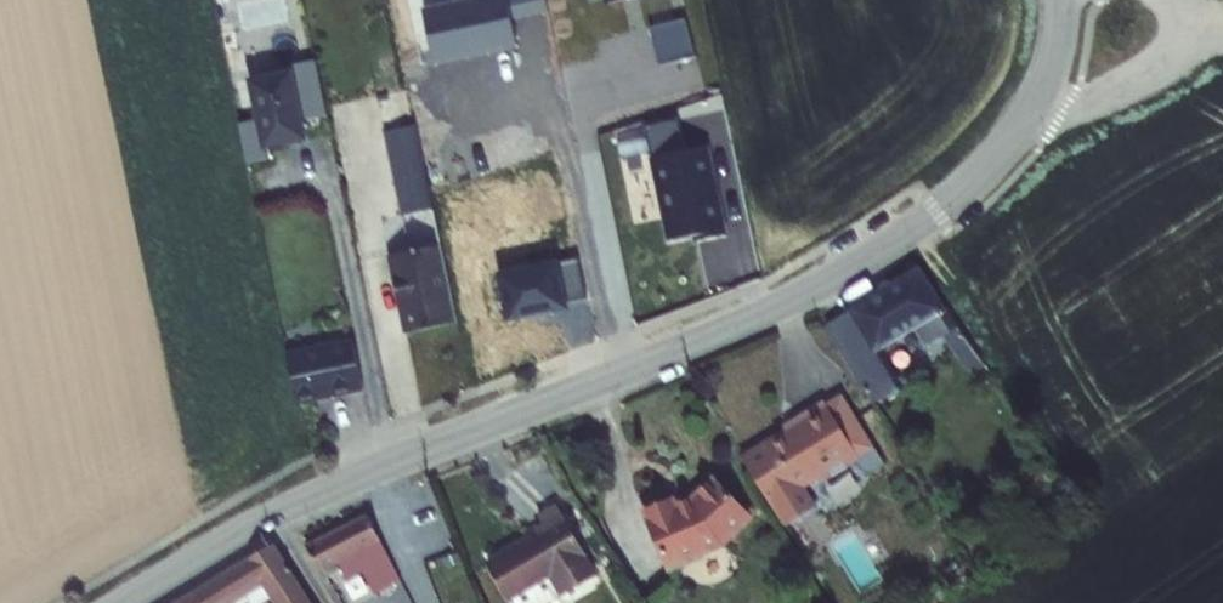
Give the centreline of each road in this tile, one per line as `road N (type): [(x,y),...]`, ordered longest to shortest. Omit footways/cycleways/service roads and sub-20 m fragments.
road 1 (tertiary): [(119,602),(317,492),(749,321),(868,258),(945,204),(1008,140),(1051,70),(1060,0)]
road 2 (track): [(1029,113),(1074,112),(1222,42)]

